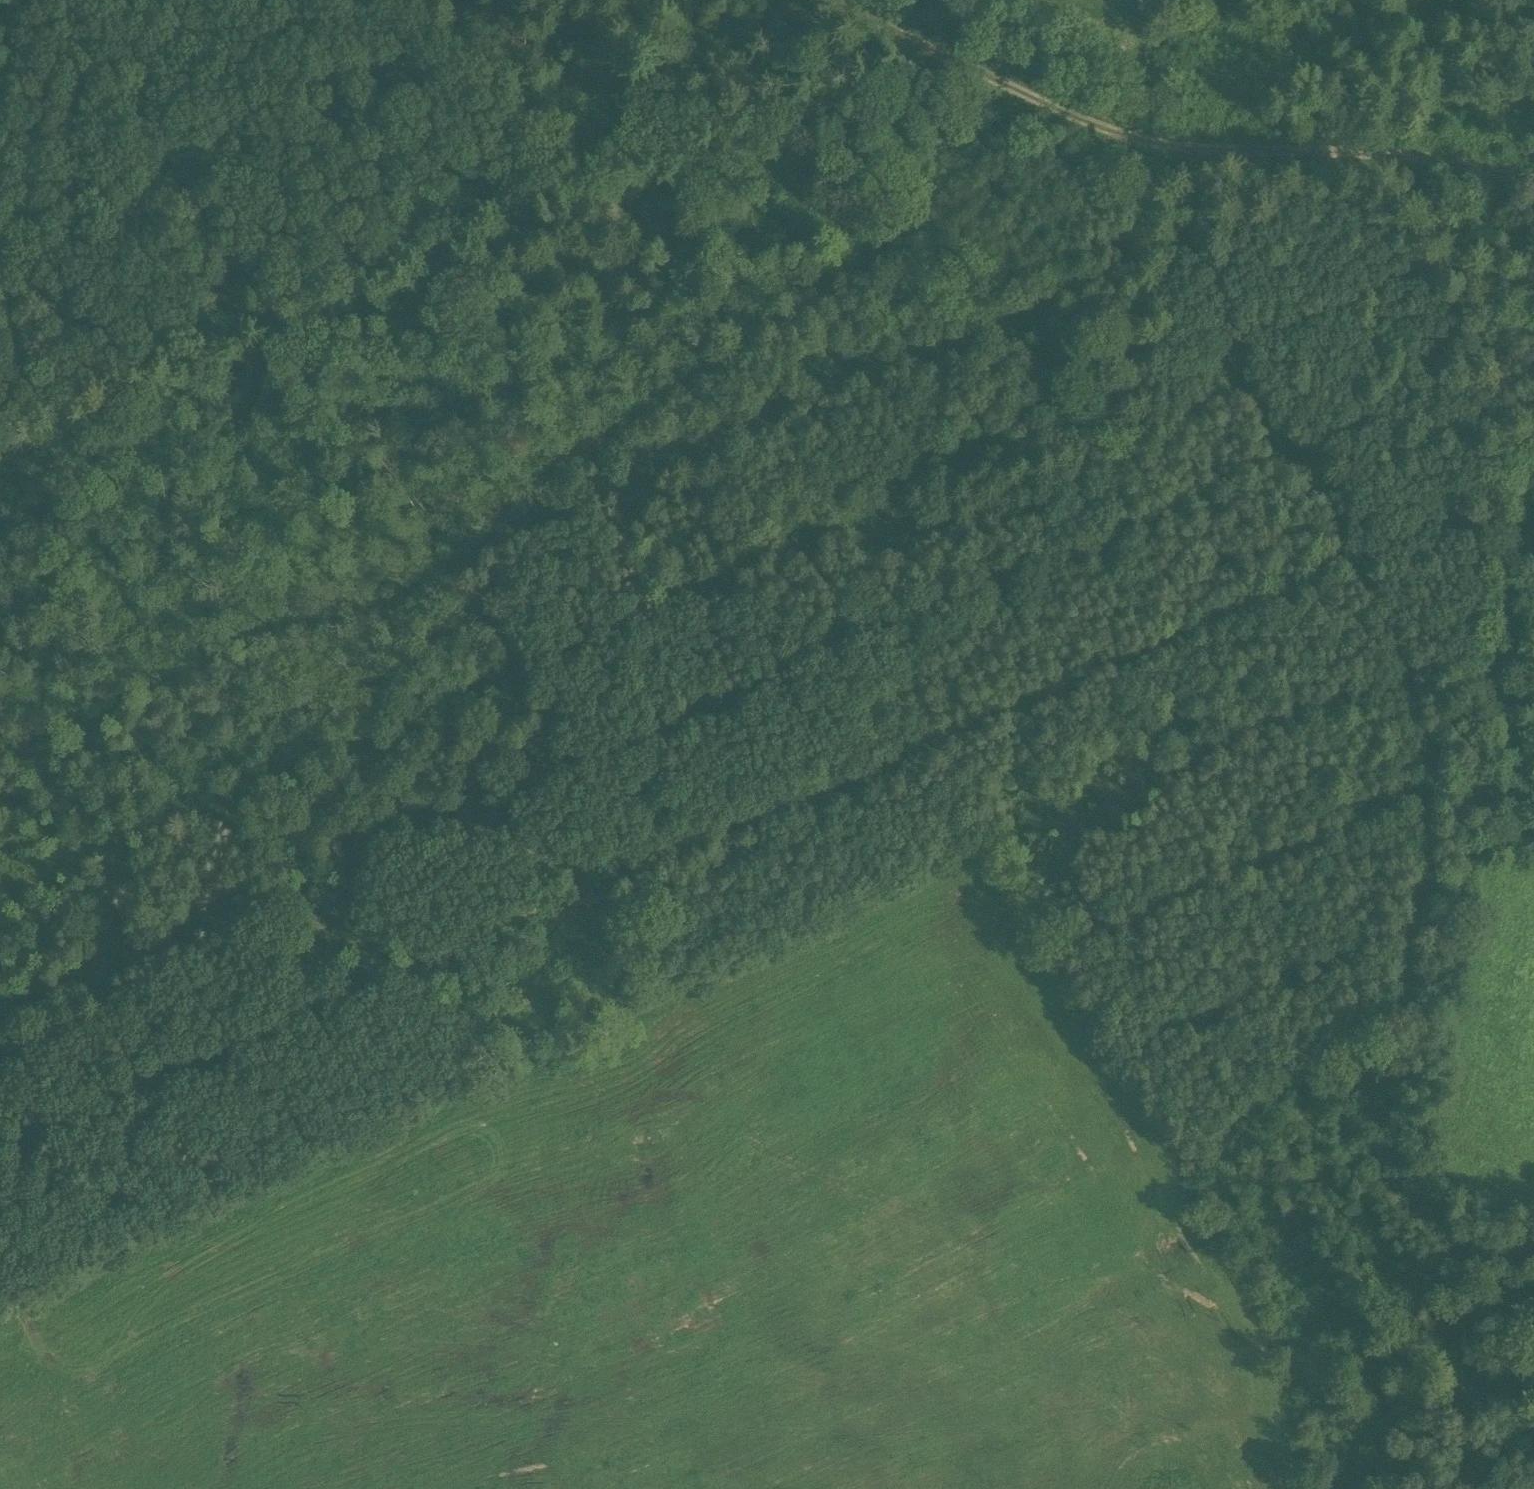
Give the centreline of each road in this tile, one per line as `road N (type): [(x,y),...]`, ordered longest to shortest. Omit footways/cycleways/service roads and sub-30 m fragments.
road 1 (track): [(825,0),(1136,145),(1186,157),(1414,163),(1533,185)]

